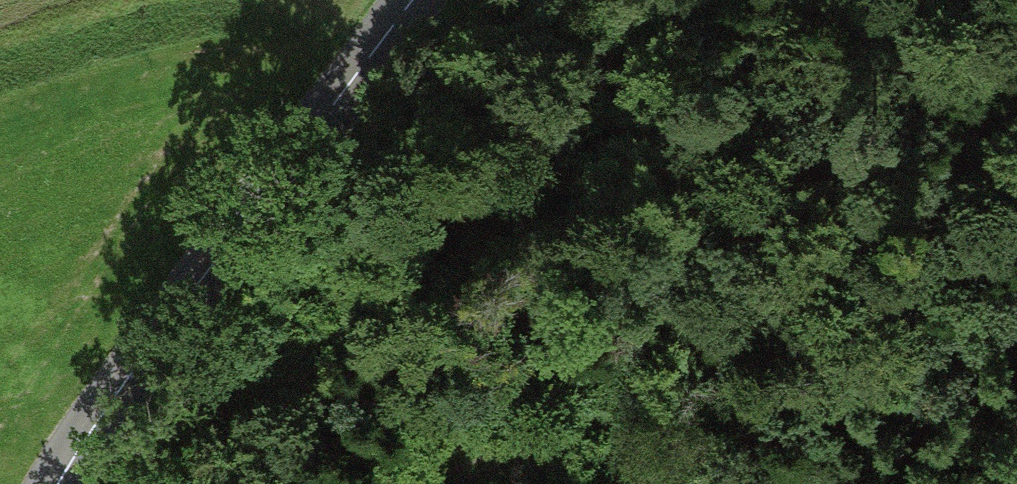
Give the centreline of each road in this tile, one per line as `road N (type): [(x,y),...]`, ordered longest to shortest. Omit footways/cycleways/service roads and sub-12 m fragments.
road 1 (tertiary): [(54,483),(407,0)]
road 2 (track): [(1016,286),(529,453),(461,483)]
road 3 (track): [(639,0),(376,217),(170,323)]

